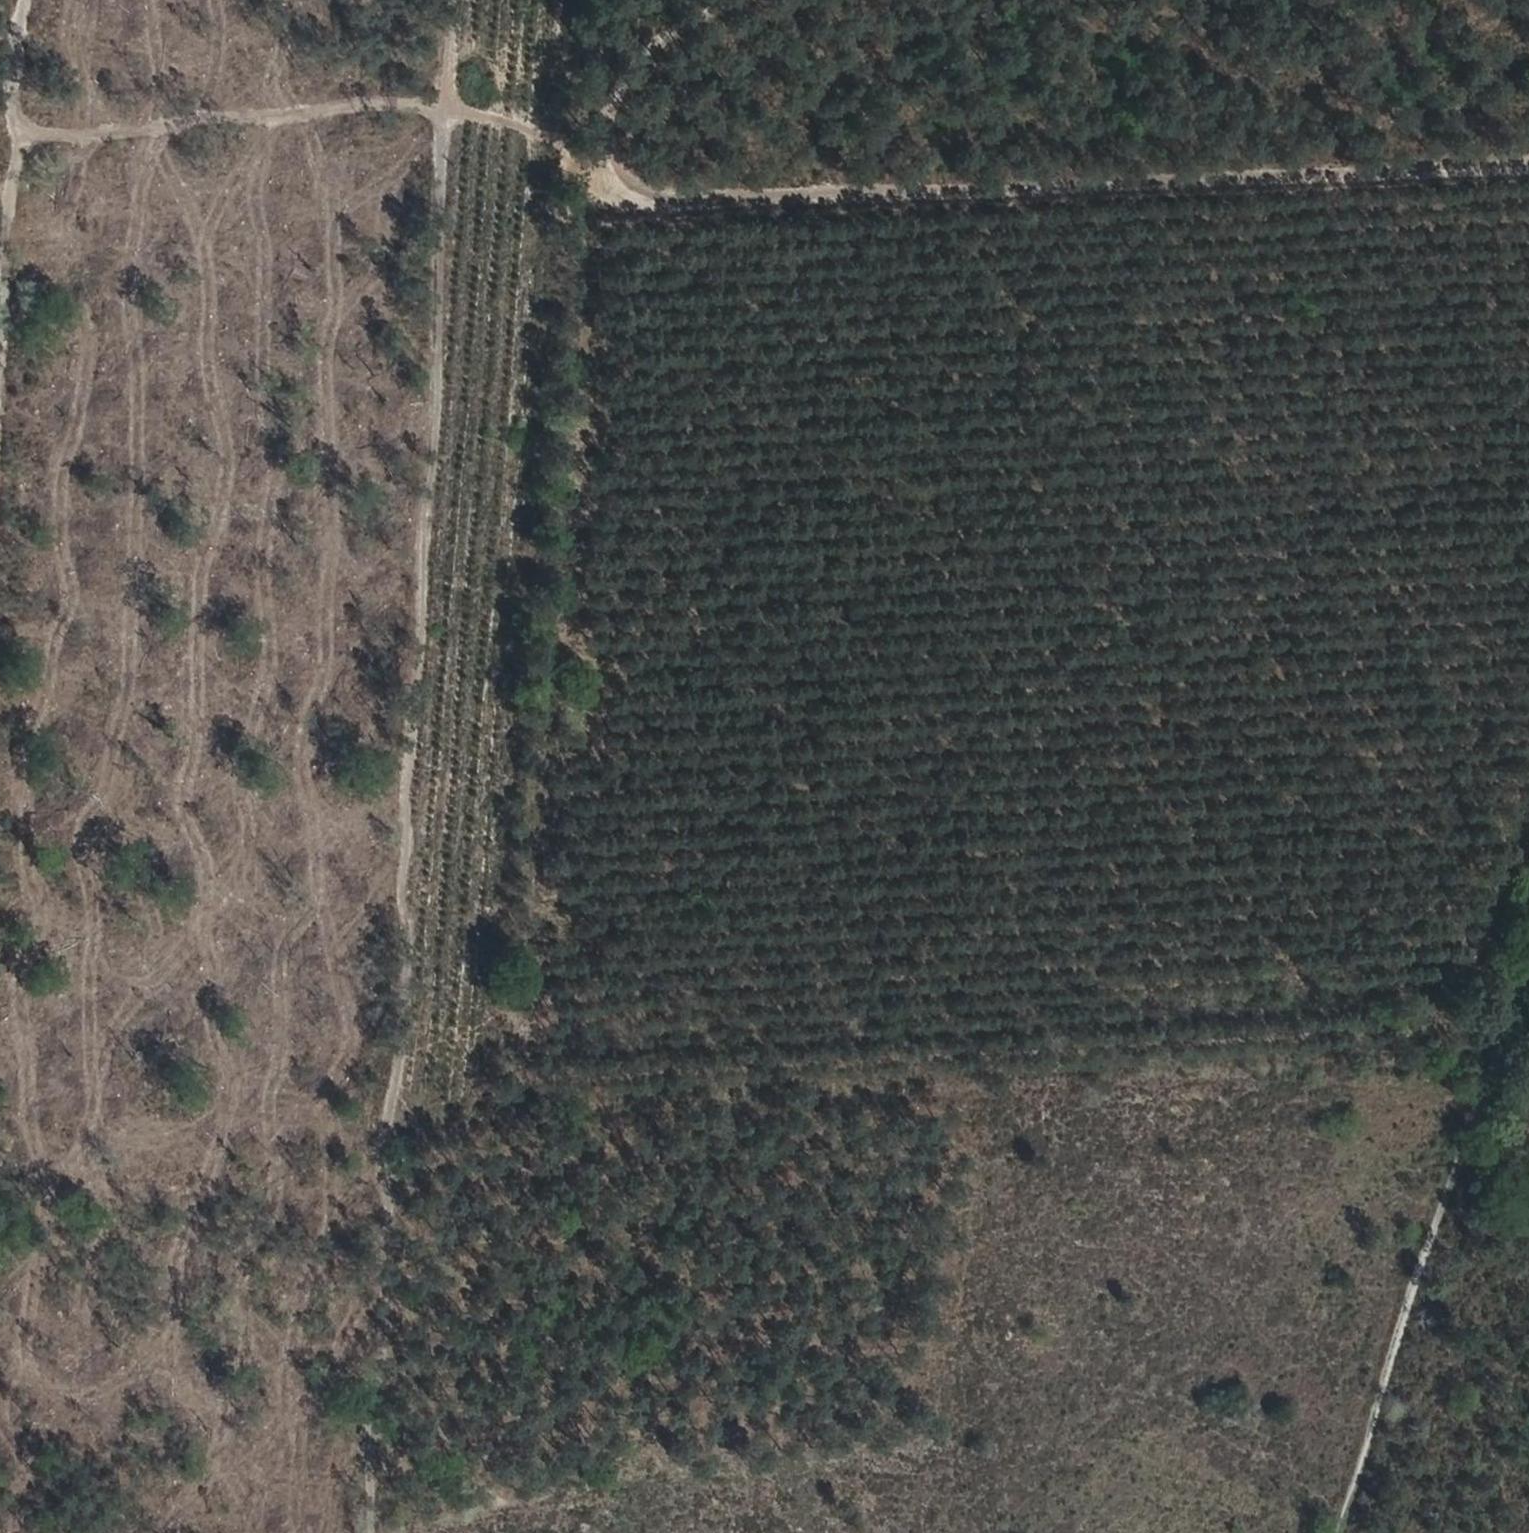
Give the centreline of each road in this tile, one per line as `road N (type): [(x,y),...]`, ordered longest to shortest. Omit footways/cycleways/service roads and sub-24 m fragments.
road 1 (track): [(11,138),(414,99),(566,157),(616,121),(662,48),(745,0)]
road 2 (track): [(1528,1034),(1426,1287),(1346,1532)]
road 3 (track): [(18,0),(0,338)]

